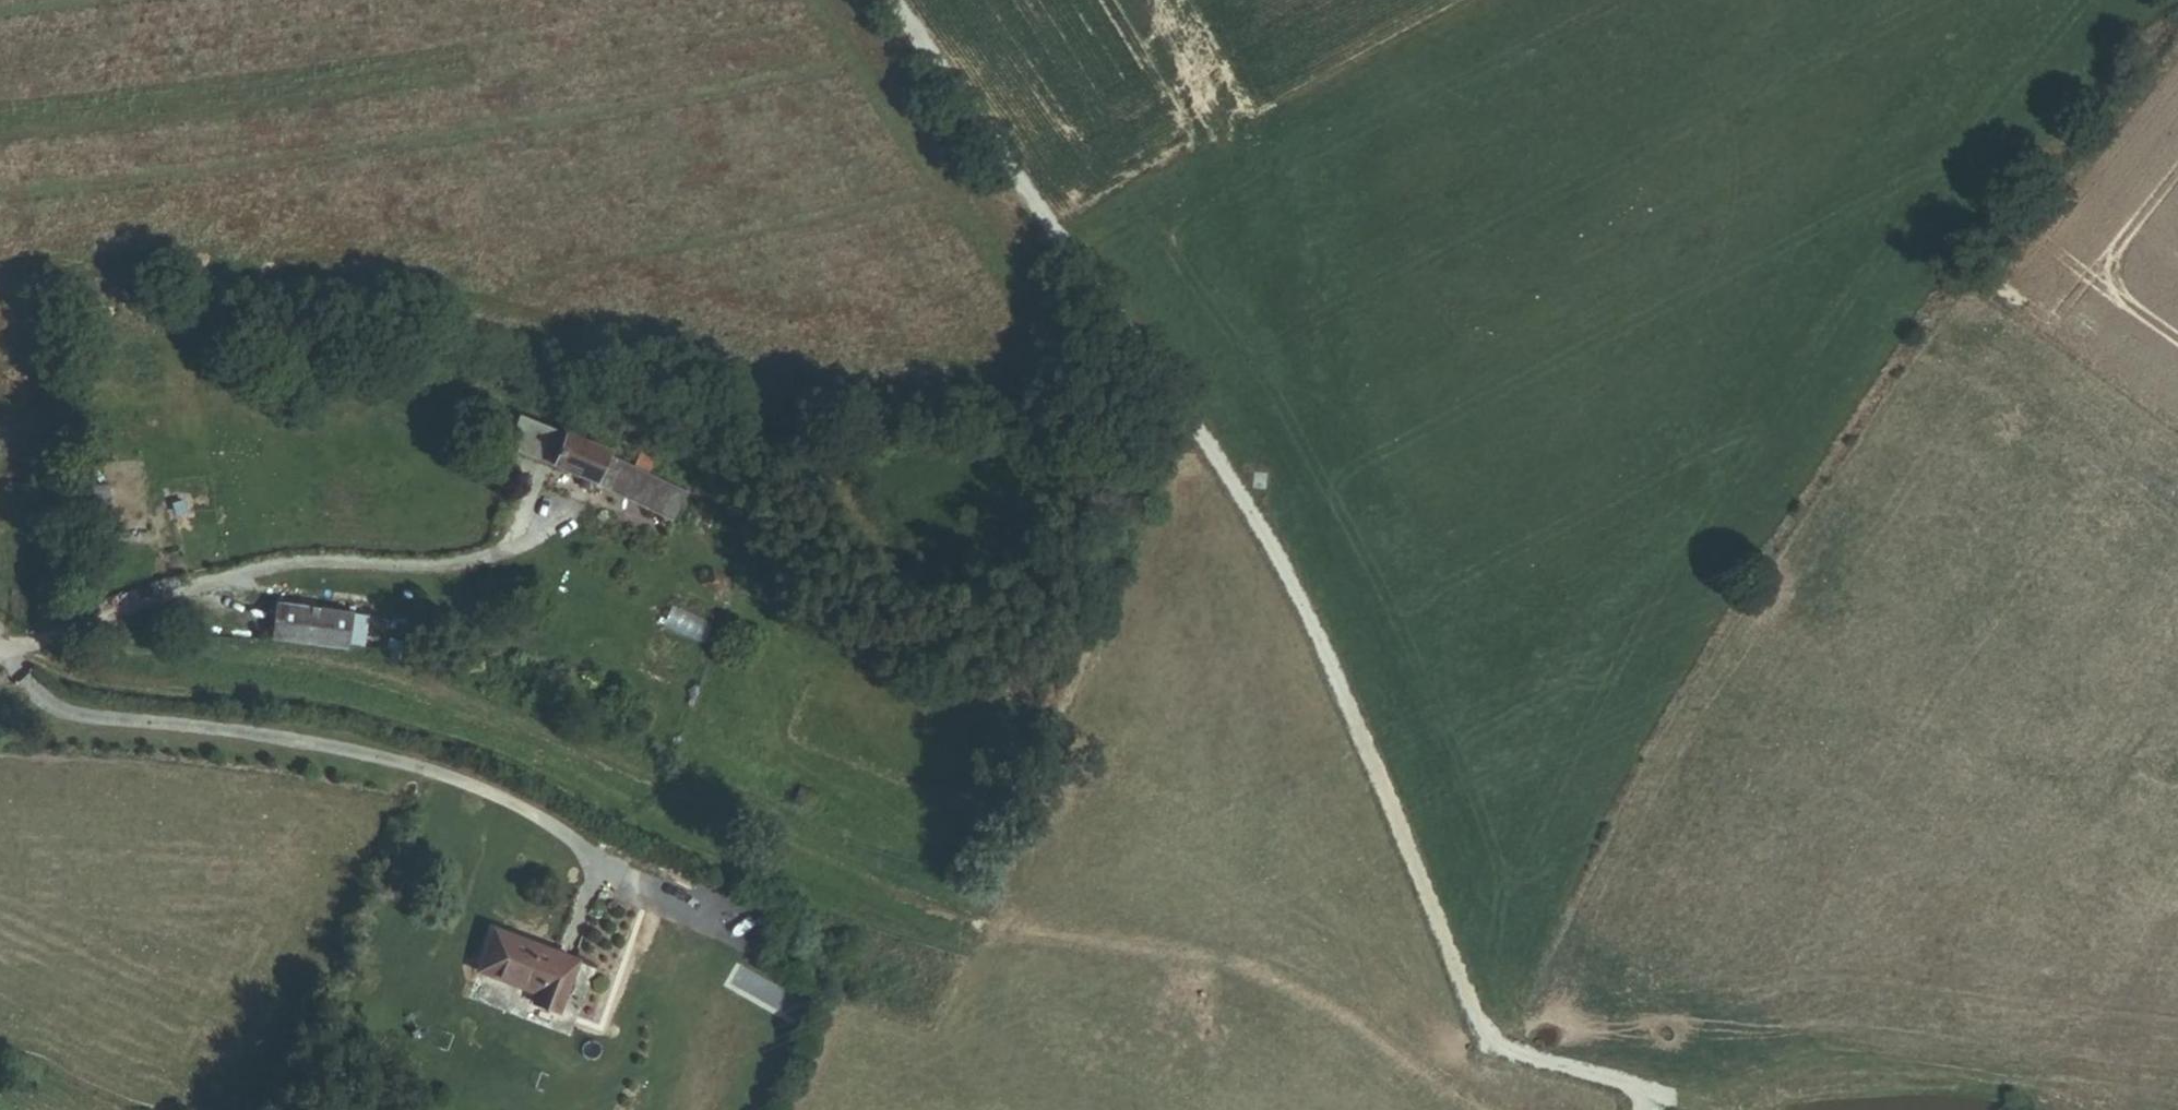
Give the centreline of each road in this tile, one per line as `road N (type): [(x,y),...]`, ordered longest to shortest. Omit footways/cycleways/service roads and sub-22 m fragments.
road 1 (track): [(1634,1109),(1619,1082),(1485,1033),(1261,538),(1135,341),(893,0)]
road 2 (unclassified): [(983,922),(419,708),(269,675),(0,664)]
road 3 (track): [(1512,1109),(1419,1076),(1259,992),(983,922)]

